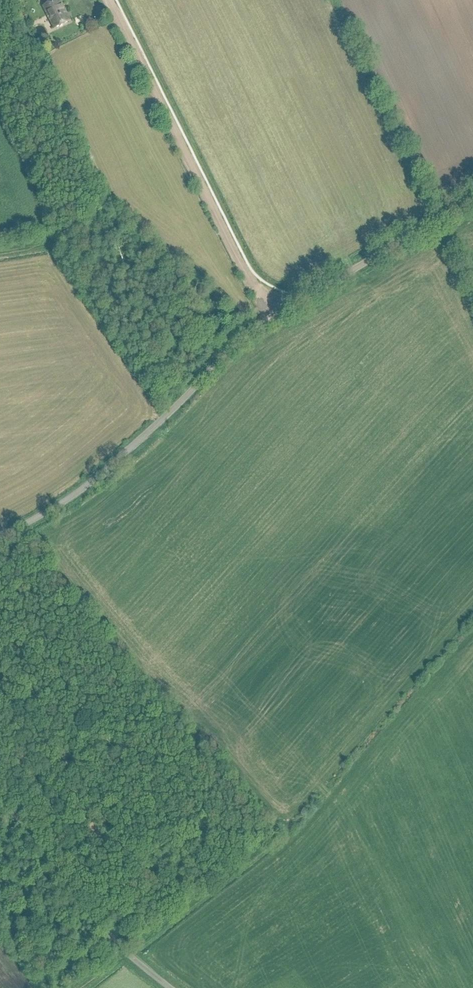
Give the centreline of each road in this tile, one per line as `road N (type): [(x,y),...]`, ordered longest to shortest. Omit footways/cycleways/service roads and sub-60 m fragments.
road 1 (unclassified): [(0,538),(98,478),(254,328),(472,199)]
road 2 (track): [(274,315),(244,274),(107,0)]
road 3 (unclassified): [(0,796),(105,931),(170,987)]
road 4 (track): [(127,953),(266,844)]

